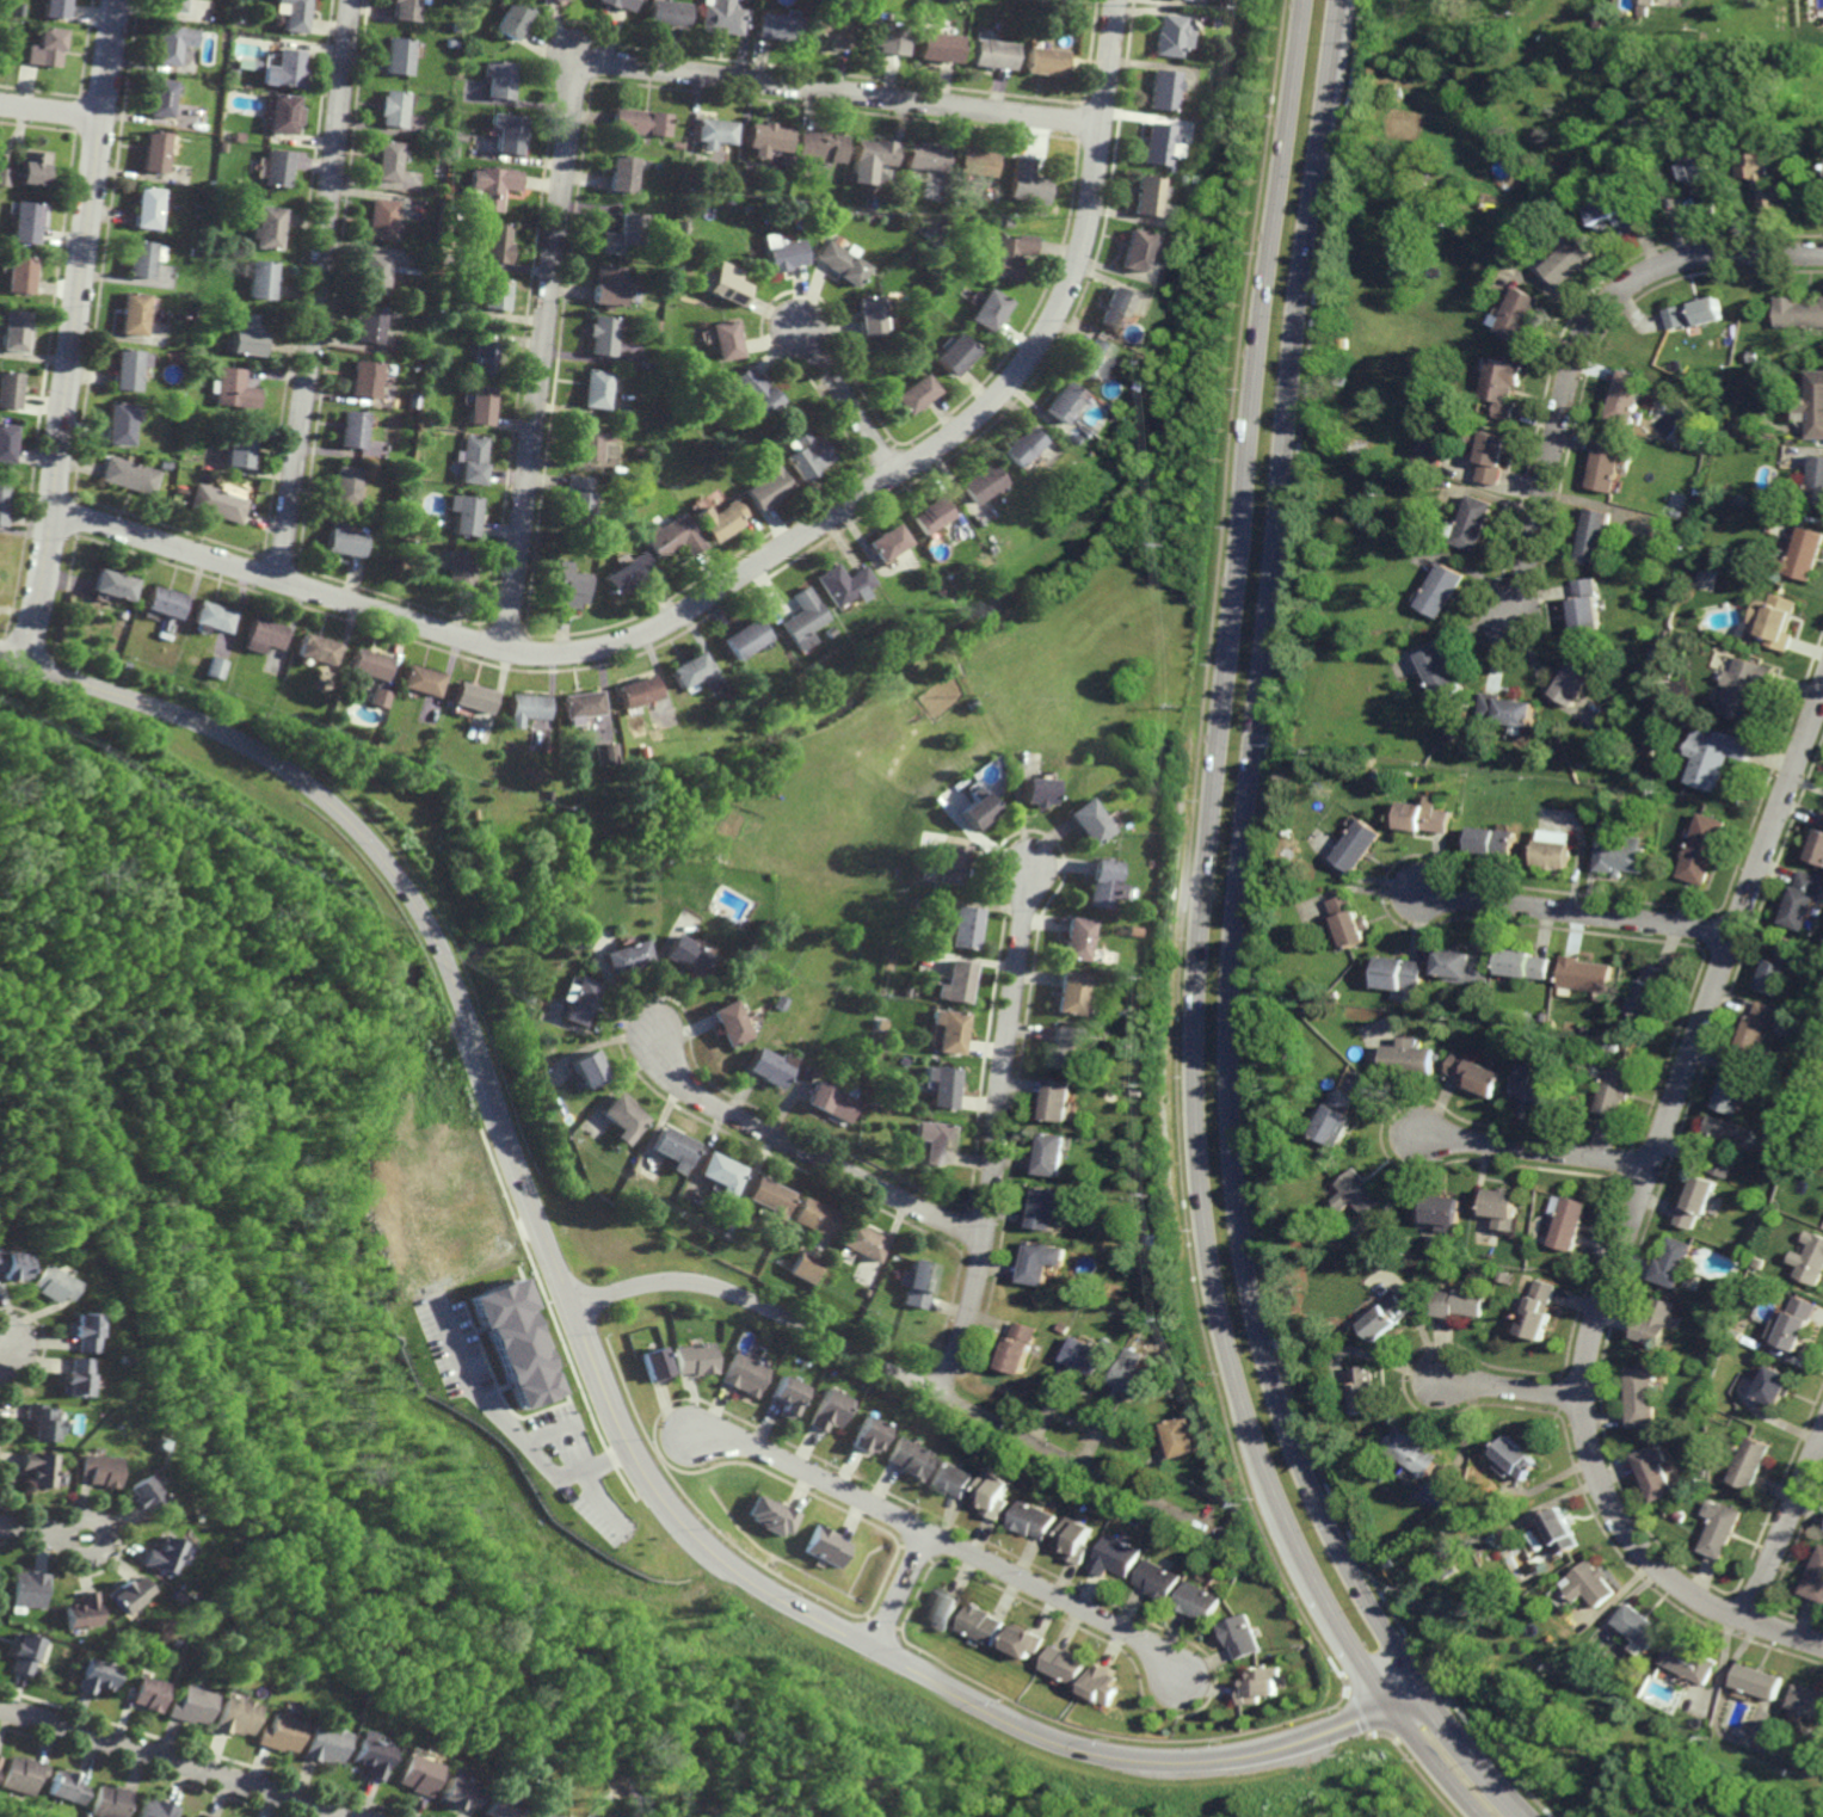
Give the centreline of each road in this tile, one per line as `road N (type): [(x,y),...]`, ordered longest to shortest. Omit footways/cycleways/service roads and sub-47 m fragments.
road 1 (residential): [(1421,1687),(1365,1720),(1256,1759),(1127,1761),(1021,1729),(735,1576),(683,1528),(626,1449),(442,961),(371,846),(304,783),(248,746),(0,659)]
road 2 (primary): [(1529,1816),(1403,1661),(1312,1496),(1269,1382),(1225,1157),(1228,910),(1341,0)]
road 3 (primary): [(1309,0),(1195,928),(1191,1140),(1220,1322),(1289,1523),(1393,1704),(1485,1816)]
road 4 (residential): [(54,511),(506,651),(606,648),(654,630),(950,439),(1027,361),(1078,257),(1114,0)]
road 5 (residential): [(1822,1644),(1717,1608),(1642,1551),(1599,1478),(1582,1397),(1593,1319),(1822,687)]
road 6 (residential): [(1098,123),(605,64),(583,69),(506,651)]
road 7 (residential): [(117,0),(54,511),(23,666)]
road 8 (residential): [(353,0),(281,580)]
road 9 (residential): [(1189,1683),(1122,1627),(774,1454),(680,1433)]
road 10 (residential): [(1822,255),(1687,259),(1605,306),(1576,355),(1515,612)]
road 11 (residential): [(1029,871),(974,1298),(938,1396)]
road 12 (residential): [(984,1240),(698,1098),(673,1074),(653,1036)]
road 13 (residential): [(938,1396),(707,1285),(643,1285),(572,1305)]
road 14 (residential): [(0,1709),(352,1816)]
road 15 (residential): [(1733,934),(1419,894)]
road 16 (residential): [(1221,1534),(938,1396)]
road 17 (residential): [(1650,1166),(1421,1134)]
road 18 (residential): [(1822,1440),(1748,1619)]
road 19 (residential): [(893,475),(794,331)]
road 20 (residential): [(1582,1397),(1436,1381)]
road 21 (residential): [(869,1650),(929,1532)]
road 22 (residential): [(105,1540),(87,1517),(72,1521),(64,1535),(82,1558),(105,1540)]

